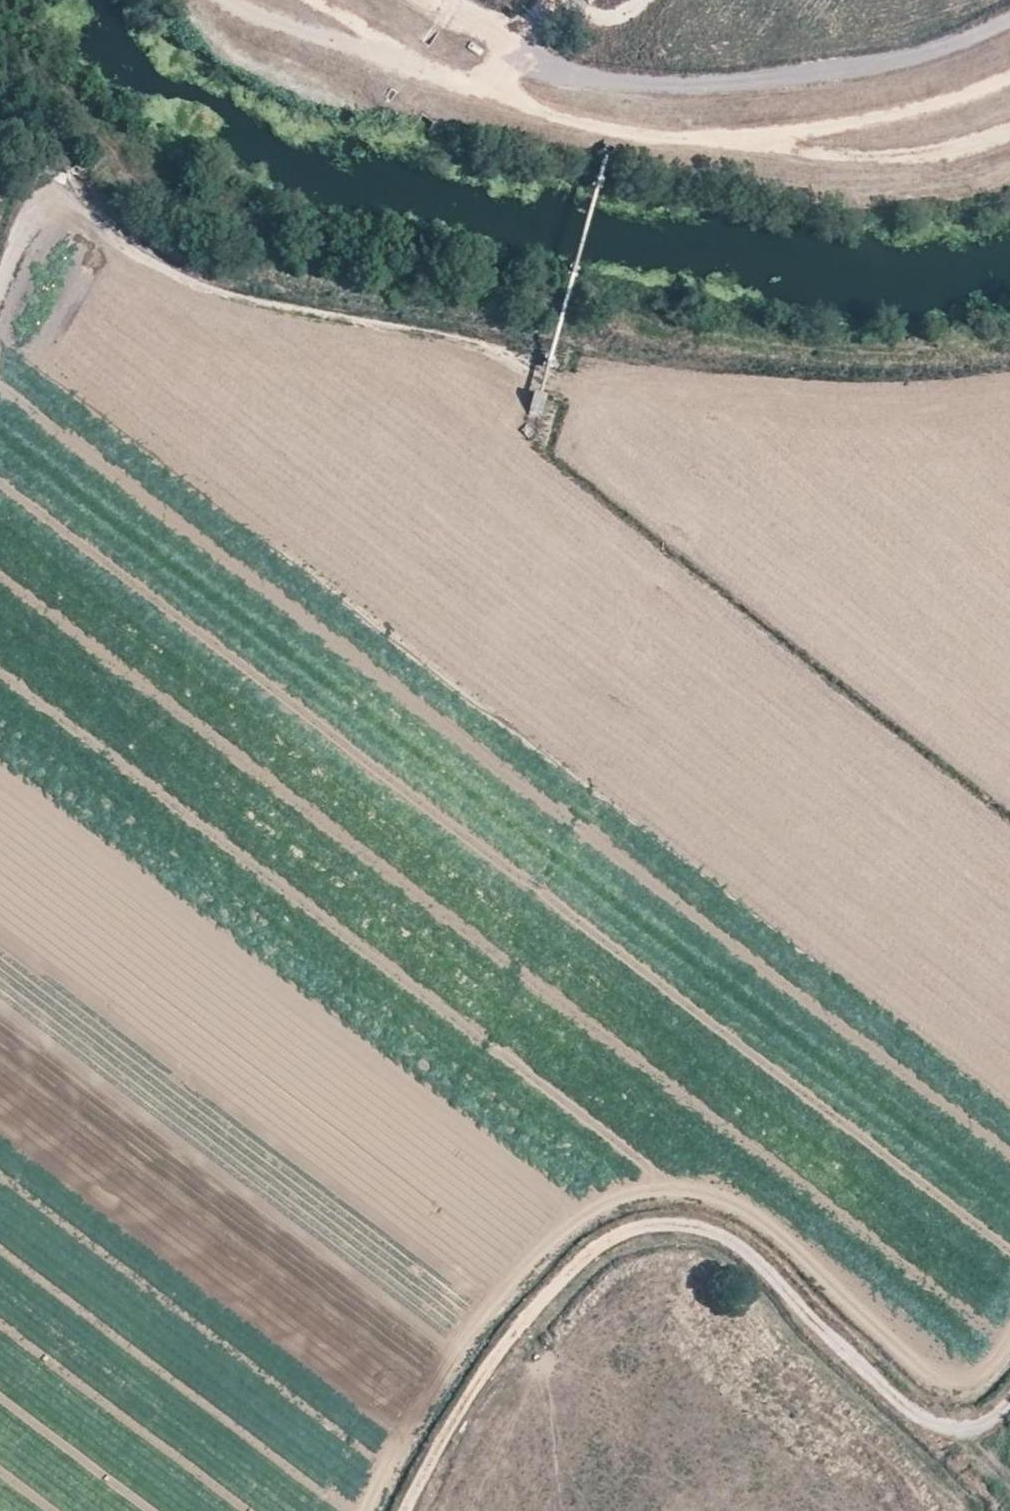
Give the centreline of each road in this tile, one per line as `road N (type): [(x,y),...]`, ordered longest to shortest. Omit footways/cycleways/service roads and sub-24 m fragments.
road 1 (track): [(1009,1401),(989,1423),(947,1428),(893,1395),(757,1259),(708,1227),(663,1221),(614,1231),(563,1280),(501,1352),(441,1446),(413,1510)]
road 2 (track): [(588,73),(897,140),(1009,125)]

